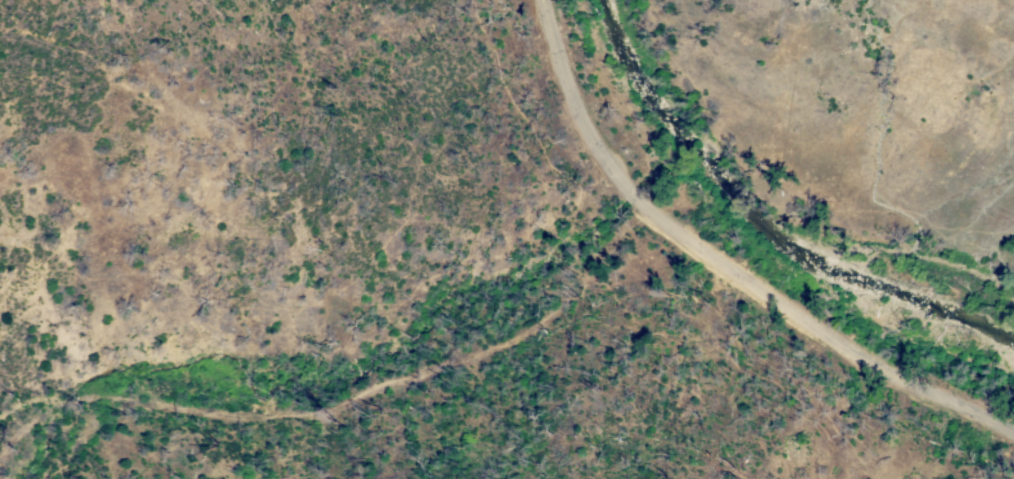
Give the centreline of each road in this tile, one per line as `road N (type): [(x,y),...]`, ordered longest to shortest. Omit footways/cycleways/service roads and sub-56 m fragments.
road 1 (track): [(648,210),(526,333),(477,358),(429,366),(354,402),(291,417),(74,401),(20,428),(0,453)]
road 2 (tertiary): [(1013,433),(879,370),(646,208)]
road 3 (tertiary): [(630,190),(574,105),(546,0)]

